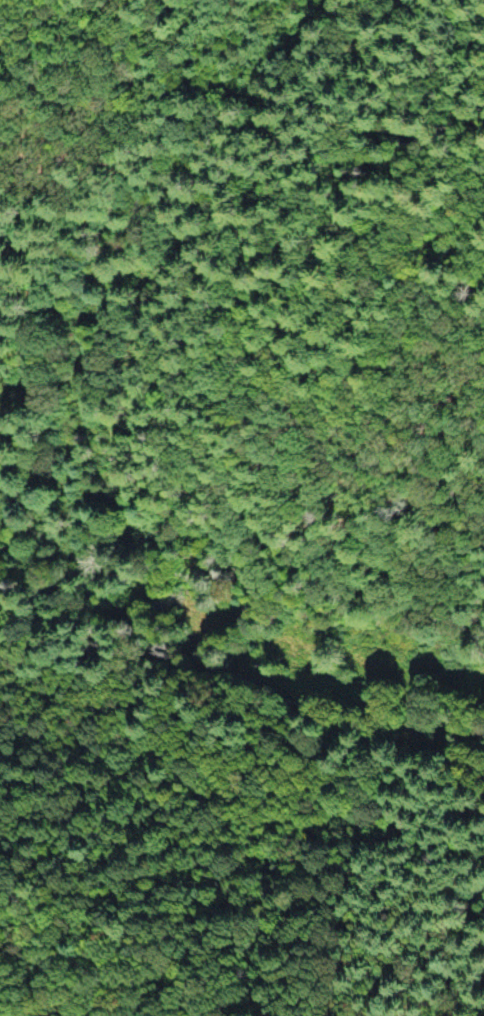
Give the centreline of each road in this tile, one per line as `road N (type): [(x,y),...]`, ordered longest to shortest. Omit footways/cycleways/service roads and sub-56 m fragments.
road 1 (track): [(127,412),(138,305),(173,206),(181,135),(152,120),(52,175),(0,162)]
road 2 (track): [(483,661),(162,528),(146,507)]

